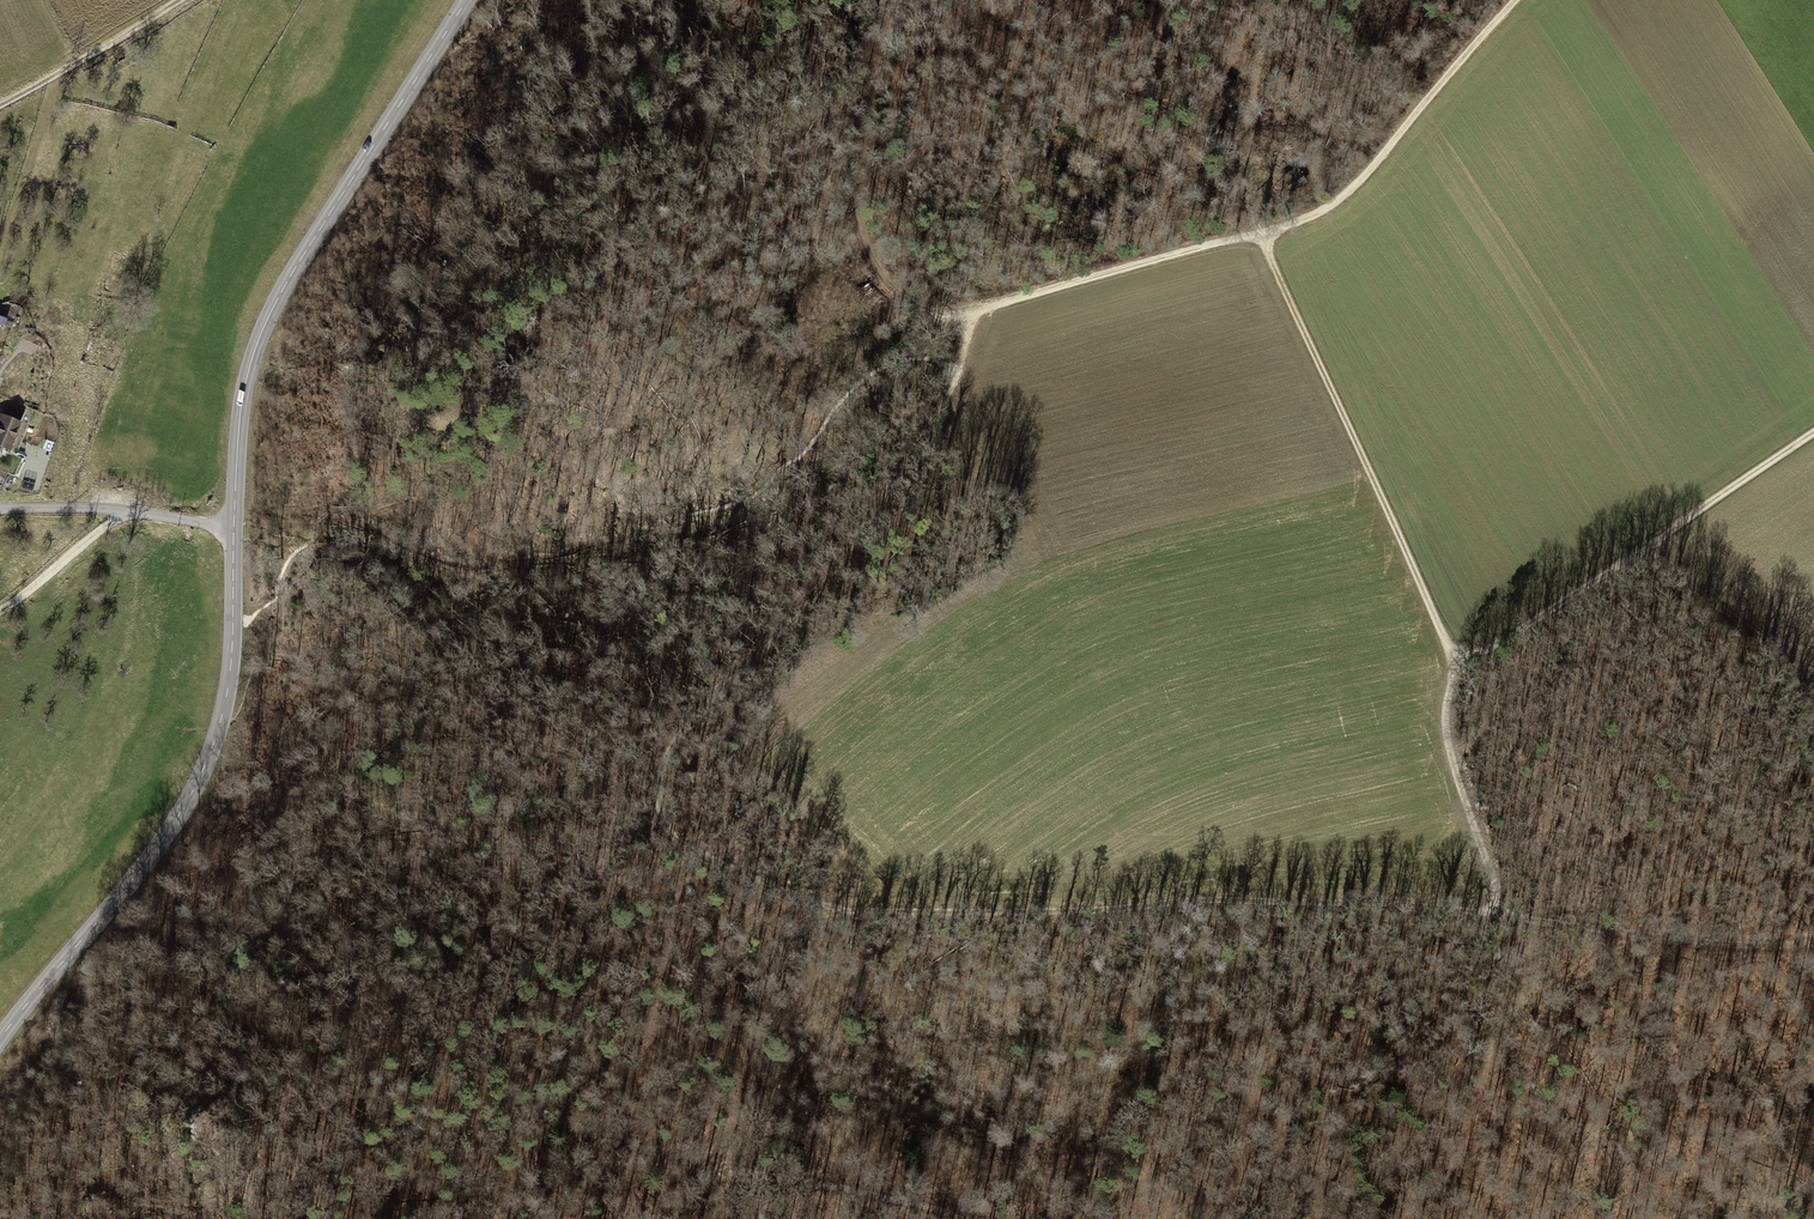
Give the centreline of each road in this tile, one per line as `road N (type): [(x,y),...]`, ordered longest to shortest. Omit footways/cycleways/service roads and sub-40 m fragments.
road 1 (track): [(822,904),(1498,911),(1453,741),(1460,672),(1261,238)]
road 2 (tertiary): [(0,1039),(154,853),(202,777),(229,695),(239,410),(265,328),(467,0)]
road 3 (track): [(982,309),(958,385),(820,597),(690,719),(663,761),(660,817),(681,843),(822,904)]
road 4 (track): [(509,1218),(521,1167),(566,1096),(596,1068),(738,997),(796,949),(822,904)]
road 5 (track): [(521,1167),(586,1145),(965,1218)]
road 6 (track): [(1813,433),(1460,672)]
road 7 (track): [(982,309),(946,309),(892,288),(860,233),(859,151),(903,0)]
road 8 (track): [(1515,0),(1344,194),(1261,238)]
road 9 (track): [(1413,1218),(1454,1169),(1498,1035),(1517,1009),(1528,977),(1520,917)]
road 10 (track): [(1813,943),(1712,941),(1498,911)]
road 11 (track): [(1261,238),(982,309)]
road 12 (track): [(1643,549),(1769,643),(1800,681),(1813,737)]
road 13 (track): [(1279,0),(1249,130),(1261,238)]
road 14 (track): [(0,106),(180,0)]

